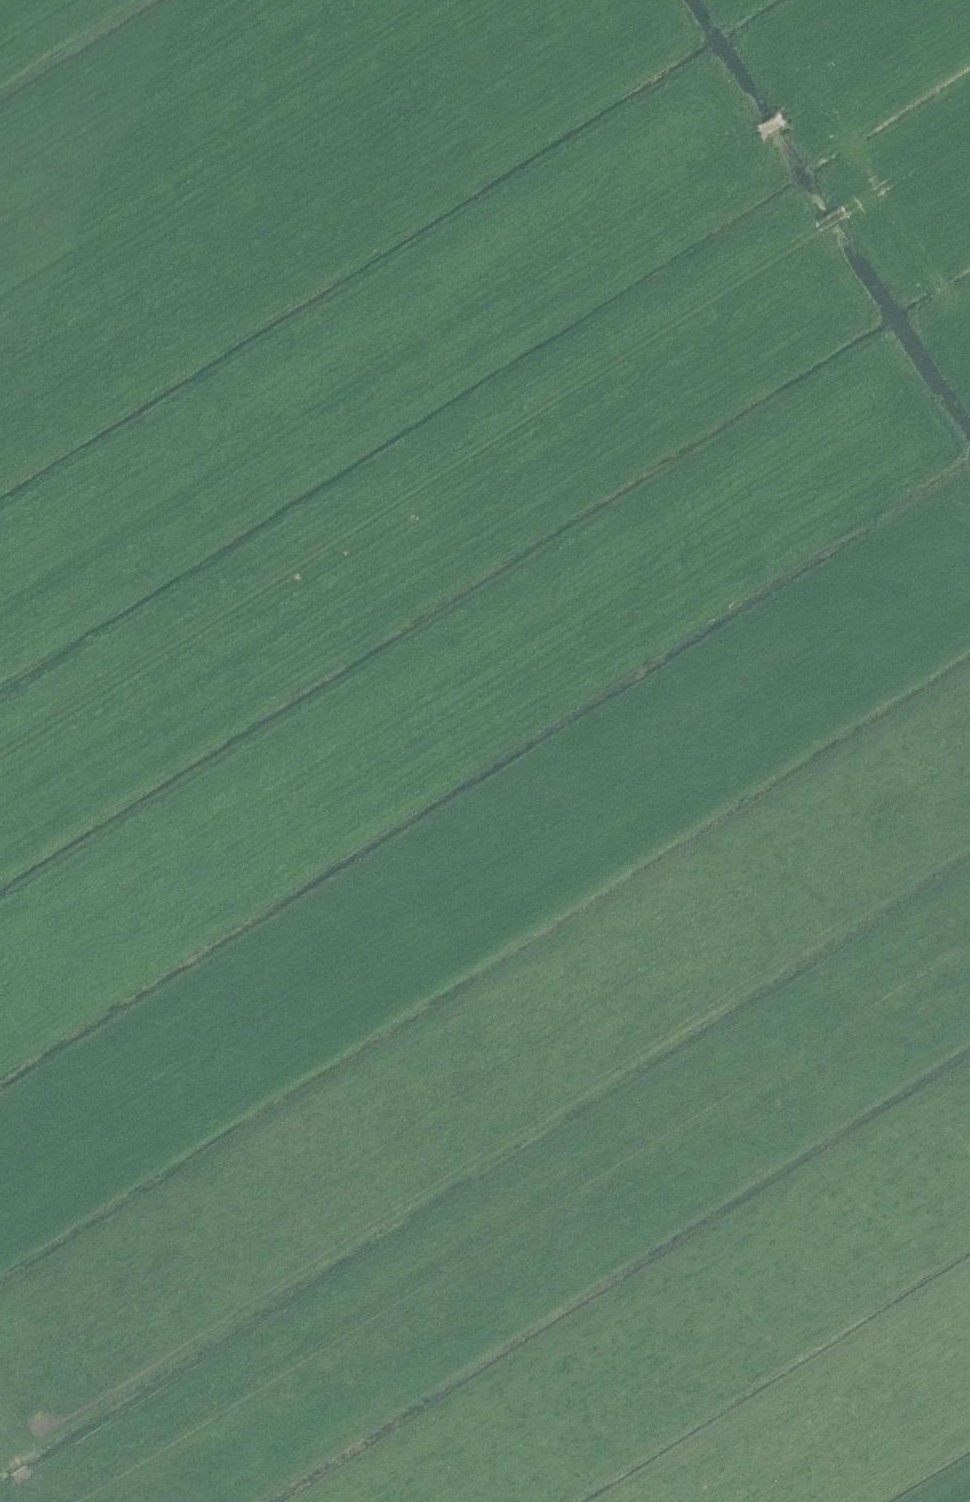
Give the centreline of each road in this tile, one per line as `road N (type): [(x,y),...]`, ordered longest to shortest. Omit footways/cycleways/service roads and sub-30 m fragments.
road 1 (track): [(71,1501),(969,939)]

